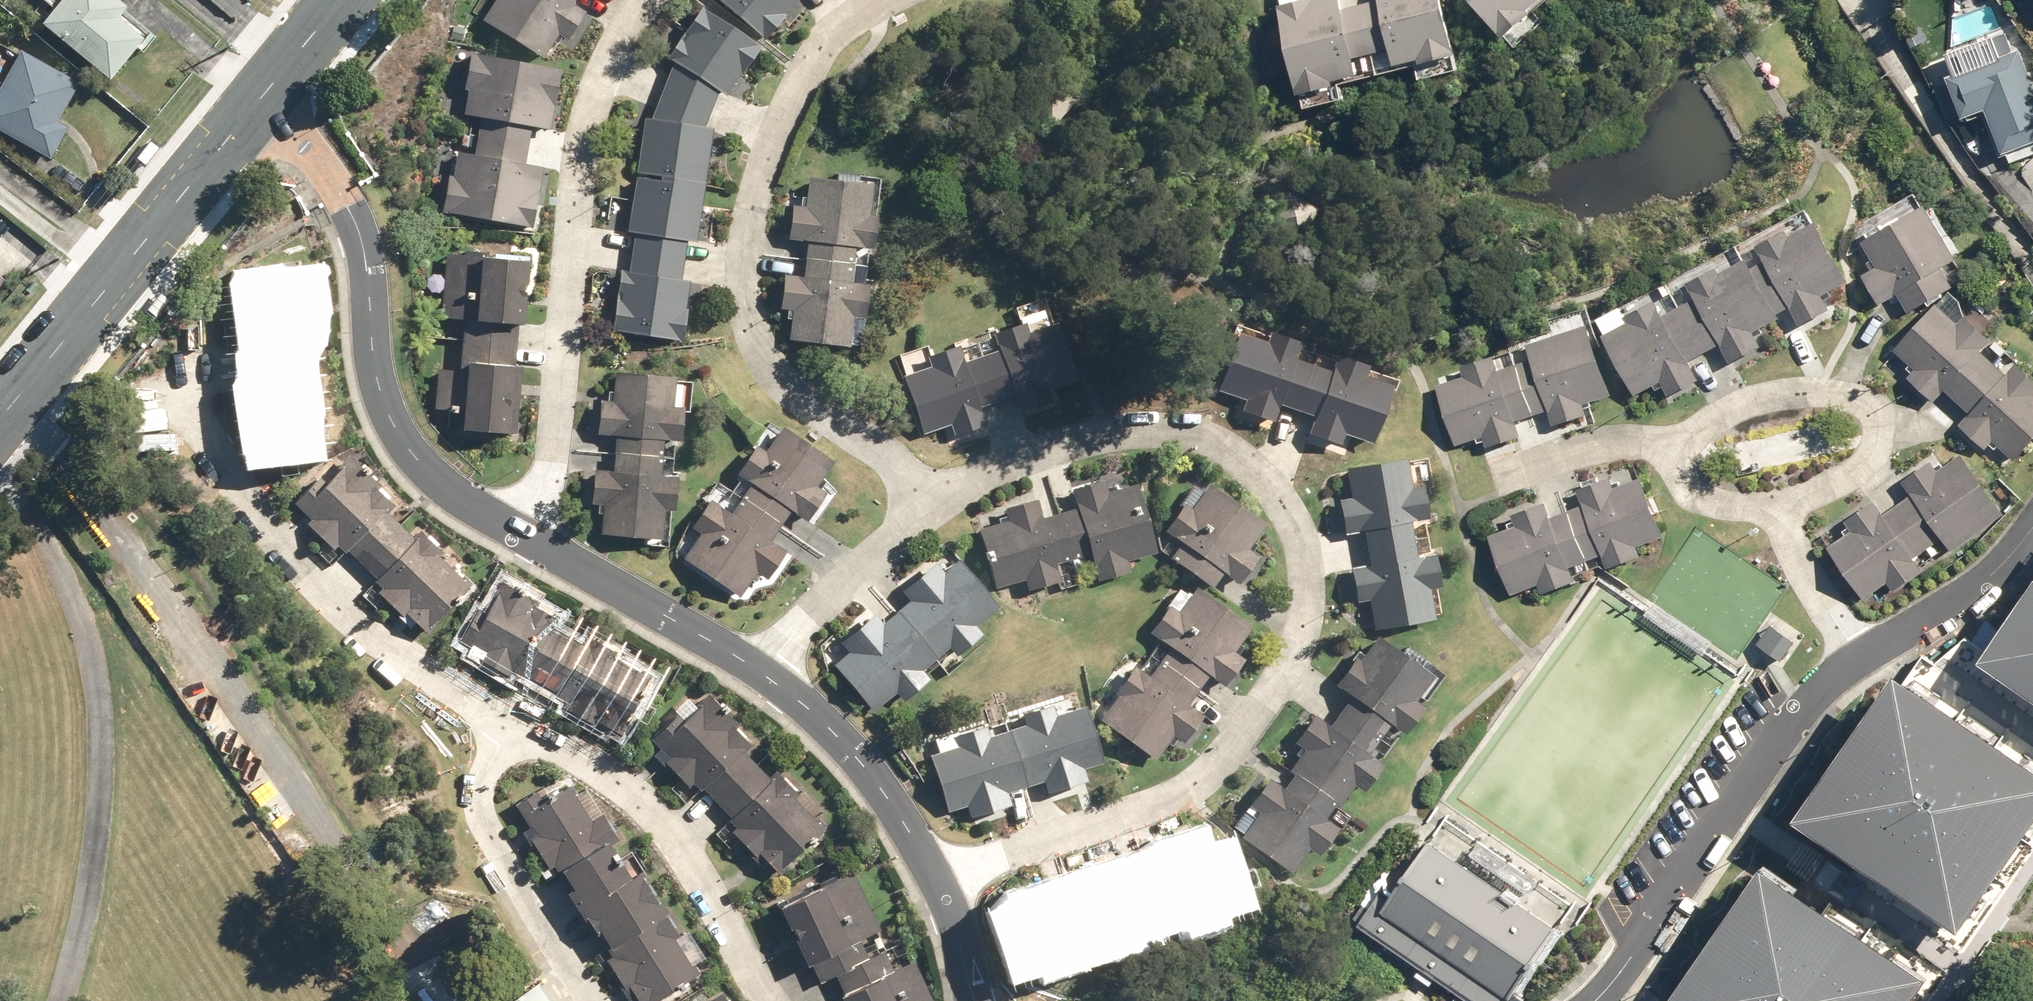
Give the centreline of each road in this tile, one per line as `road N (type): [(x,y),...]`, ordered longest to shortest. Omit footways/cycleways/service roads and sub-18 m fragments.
road 1 (residential): [(927,508),(1009,461),(1095,435),(1196,433),(1259,473),(1290,513),(1304,621),(1278,692),(1207,779),(1144,818),(941,875)]
road 2 (residential): [(878,0),(837,25),(772,137),(747,265),(753,331),(782,381),(883,459),(927,508)]
road 3 (residential): [(641,0),(623,28),(575,176),(547,475),(524,545)]
road 4 (residential): [(196,320),(189,401),(238,495),(338,604),(413,666),(510,723)]
road 5 (residential): [(252,114),(302,145),(358,235),(375,388),(403,445),(445,491),(524,545)]
road 6 (residential): [(1593,1000),(1809,700),(1857,657)]
road 7 (residential): [(252,114),(0,427)]
road 8 (residential): [(510,723),(612,780),(656,816),(771,1000)]
road 9 (residential): [(1677,451),(1708,419),(1772,397),(1823,394),(1873,409),(1879,439),(1851,474),(1781,512)]
road 10 (residential): [(581,1000),(486,828),(480,794),(486,766),(510,723)]
road 11 (residential): [(753,663),(834,730),(941,875)]
road 12 (residential): [(524,545),(753,663)]
road 13 (residential): [(753,663),(927,508)]
road 14 (residential): [(1857,657),(1969,595),(2032,528)]
road 15 (residential): [(1494,478),(1594,447),(1677,451)]
road 16 (residential): [(1857,657),(1781,512)]
road 17 (residential): [(342,0),(252,114)]
road 18 (residential): [(1781,512),(1700,503),(1677,484),(1677,451)]
road 19 (residential): [(941,875),(974,1000)]

